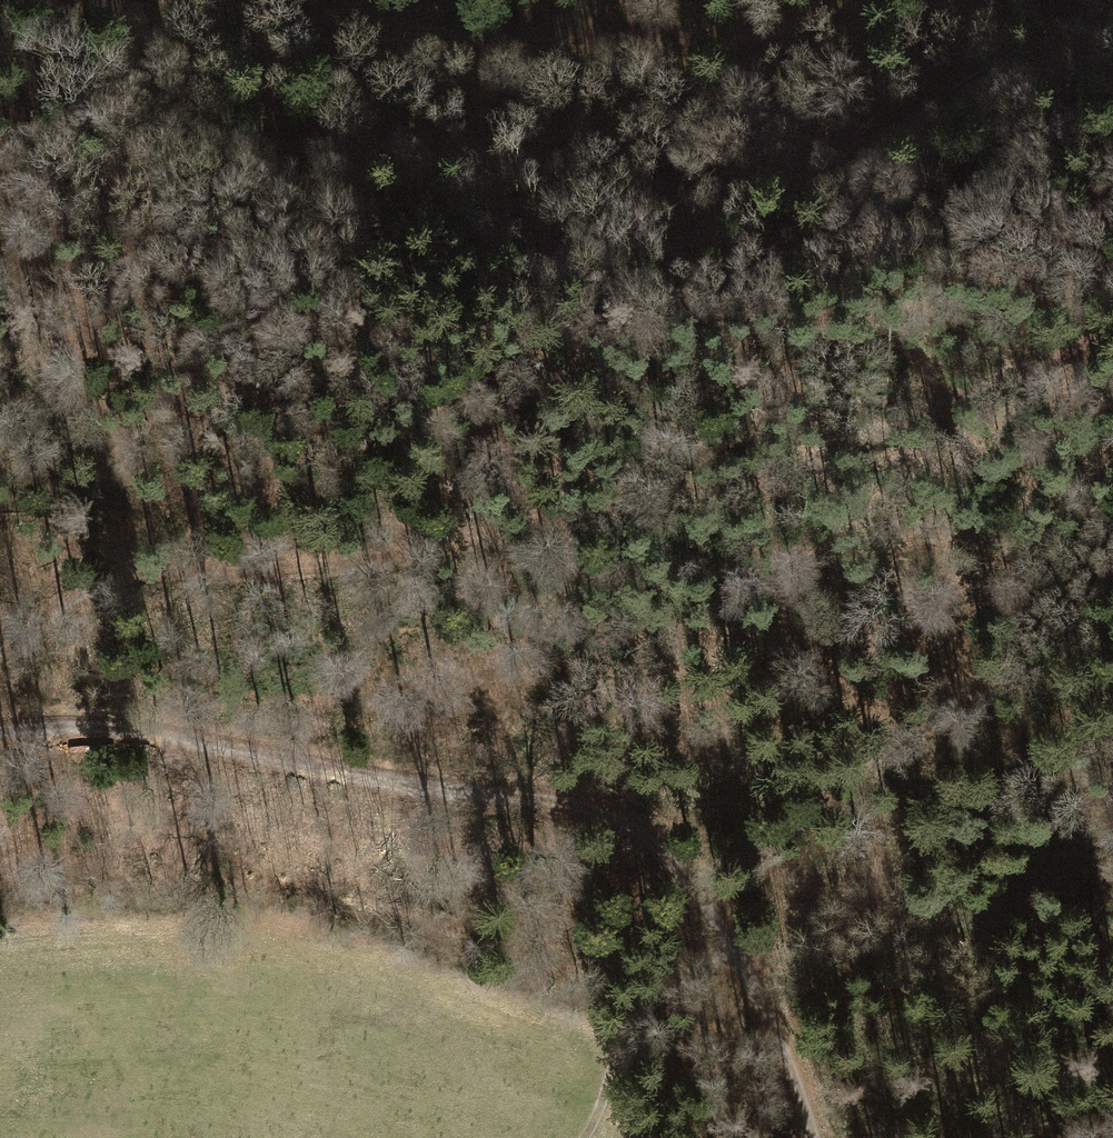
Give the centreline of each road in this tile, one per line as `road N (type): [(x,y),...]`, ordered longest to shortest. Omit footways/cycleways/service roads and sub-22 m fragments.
road 1 (track): [(0,670),(102,585),(374,569),(608,484),(857,433),(958,400),(1043,360)]
road 2 (track): [(0,715),(160,720),(444,777),(588,784),(656,832),(707,885),(746,959),(818,1137)]
road 3 (track): [(869,0),(727,40),(603,44),(424,36),(288,21),(205,0)]
road 4 (track): [(587,1137),(656,1035),(746,959),(868,833),(911,747)]

